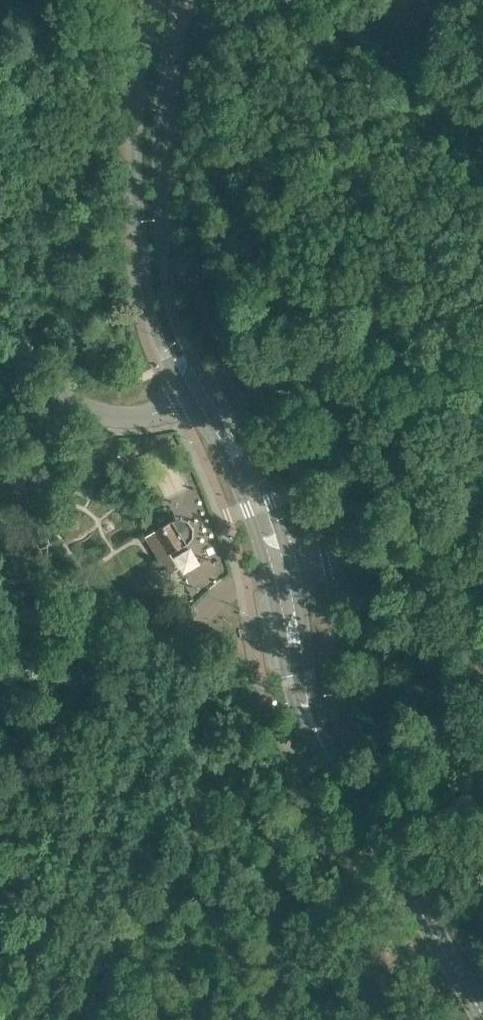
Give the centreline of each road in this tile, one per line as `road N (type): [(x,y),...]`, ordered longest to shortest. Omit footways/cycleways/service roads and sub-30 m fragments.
road 1 (tertiary): [(155,0),(139,79),(136,189),(154,329),(186,393)]
road 2 (tertiary): [(206,382),(172,308),(159,214),(160,118),(177,0)]
road 3 (tertiary): [(482,1009),(318,735)]
road 4 (tertiary): [(293,567),(252,456),(206,382)]
road 5 (residential): [(186,393),(151,414),(115,418),(0,366)]
road 6 (tertiary): [(186,393),(227,467),(269,573)]
road 7 (residential): [(482,566),(363,559),(293,567)]
road 8 (tertiary): [(269,573),(294,706),(318,735)]
road 9 (tertiary): [(318,735),(293,567)]

